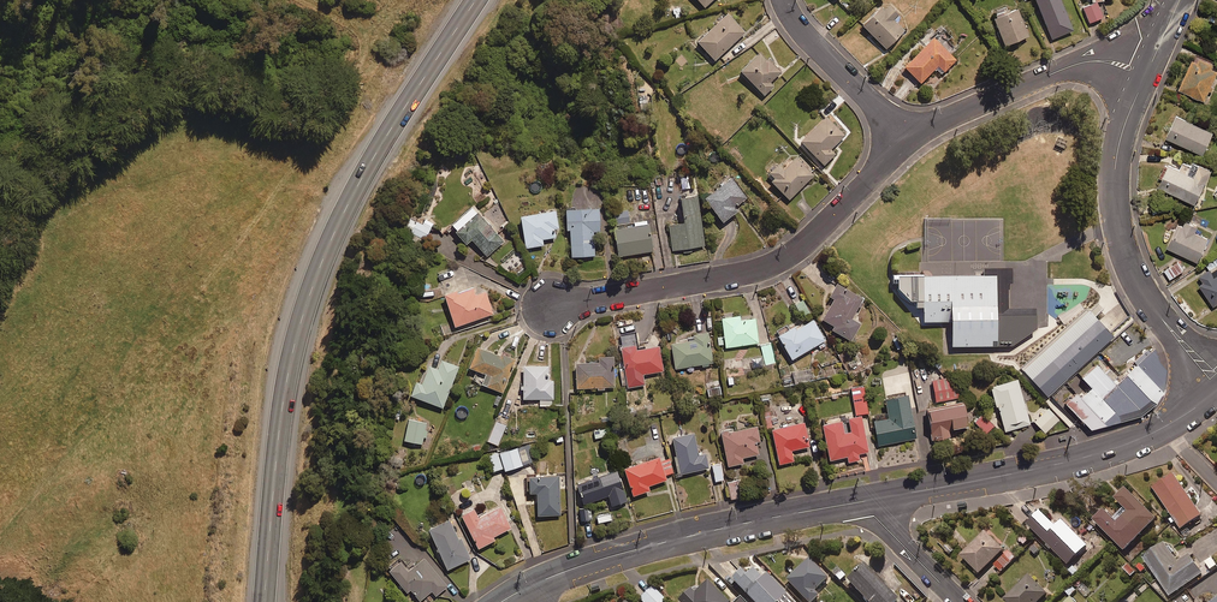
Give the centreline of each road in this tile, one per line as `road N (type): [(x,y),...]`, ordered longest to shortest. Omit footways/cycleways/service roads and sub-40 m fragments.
road 1 (trunk): [(261,601),(272,459),(304,308),(338,226),(475,0)]
road 2 (residential): [(543,306),(719,277),(787,256),(904,133)]
road 3 (tertiary): [(1216,392),(1166,426),(1104,452),(864,500)]
road 4 (tertiary): [(864,500),(613,555),(521,591)]
road 5 (residential): [(1130,74),(1111,170),(1123,248),(1140,289),(1216,381)]
road 6 (residential): [(904,133),(1065,65),(1130,74)]
road 7 (residential): [(792,0),(904,133)]
road 8 (unclassified): [(864,500),(964,601)]

